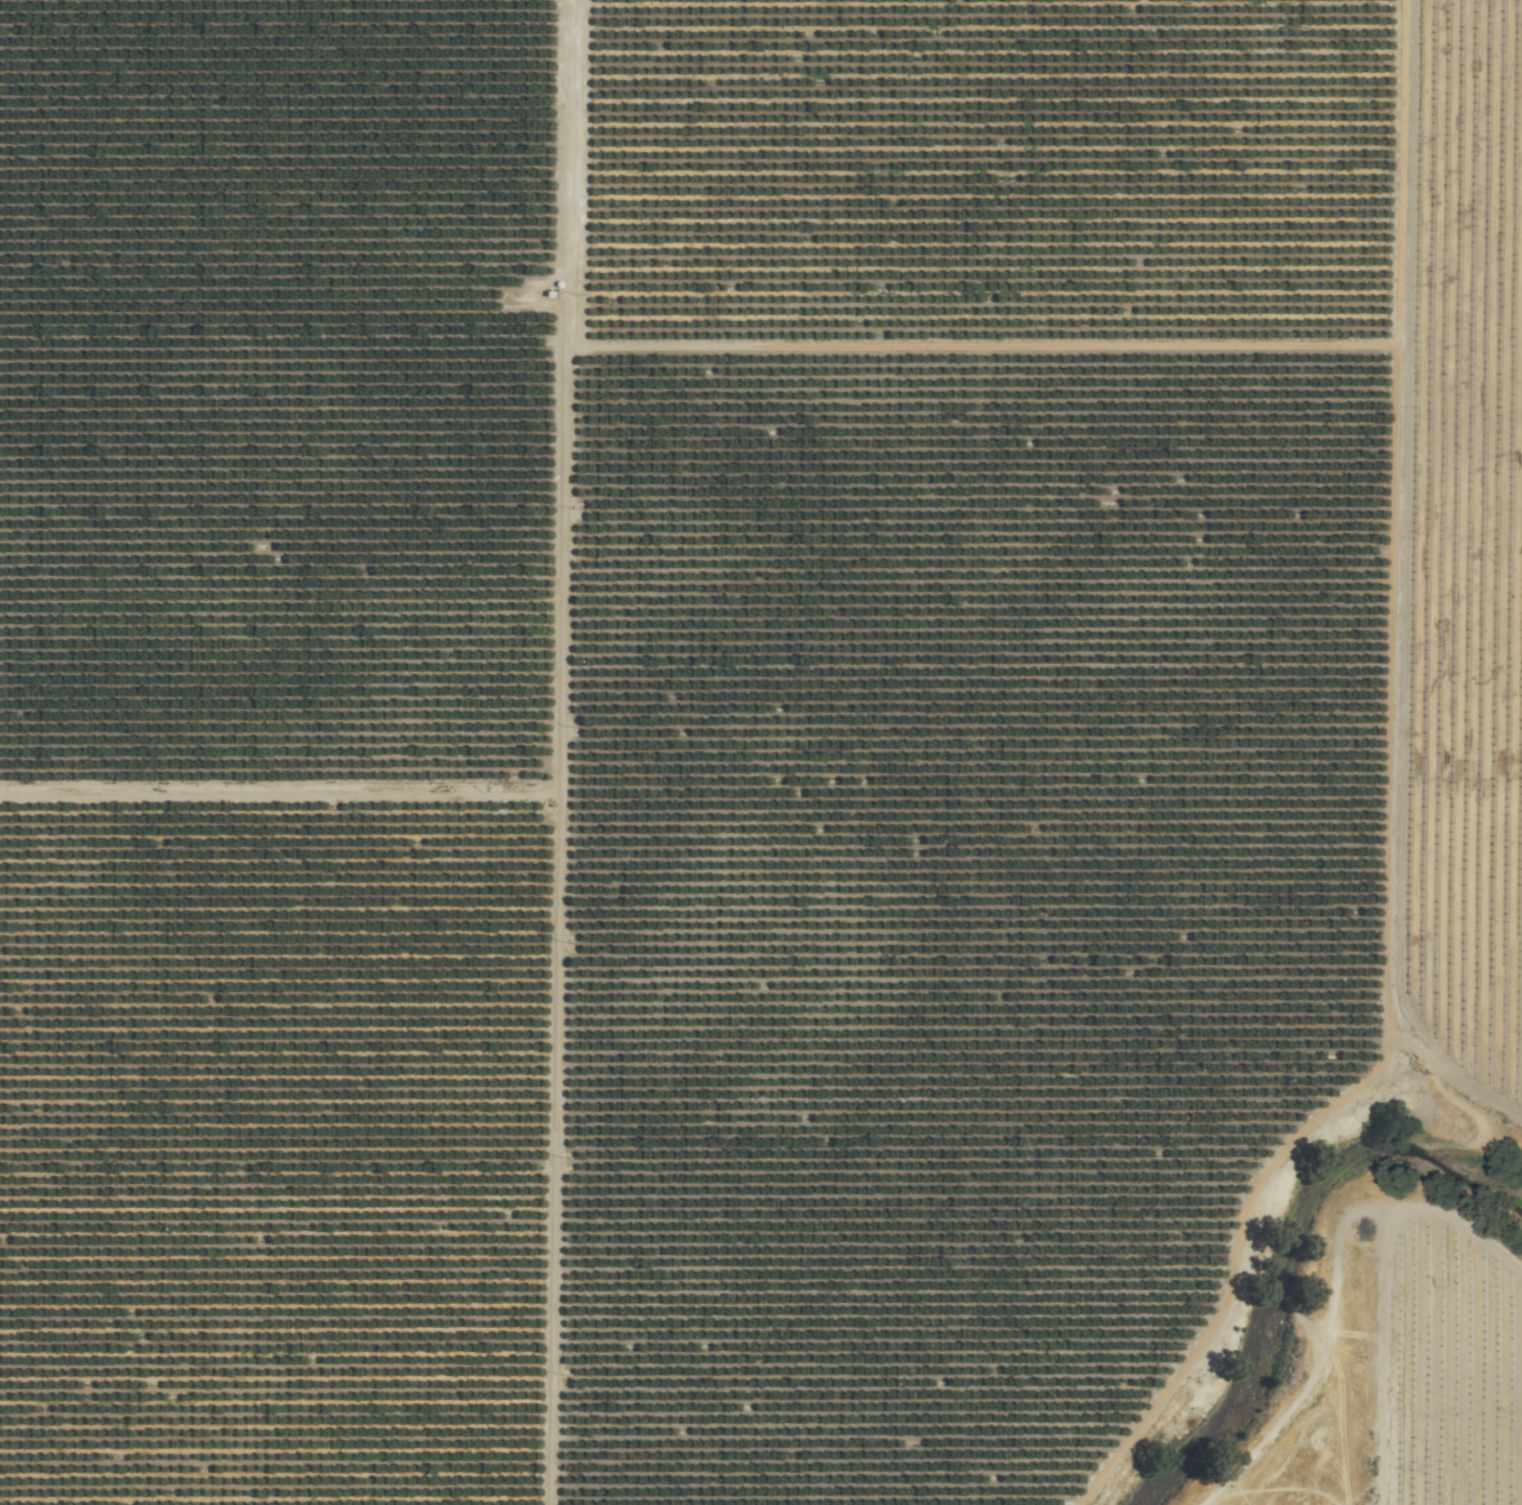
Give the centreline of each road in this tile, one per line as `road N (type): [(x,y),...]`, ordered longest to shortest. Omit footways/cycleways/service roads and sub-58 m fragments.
road 1 (track): [(1521,1126),(1411,1047),(1385,1044),(1358,1082),(1298,1123),(1252,1173),(1209,1317),(1069,1504)]

